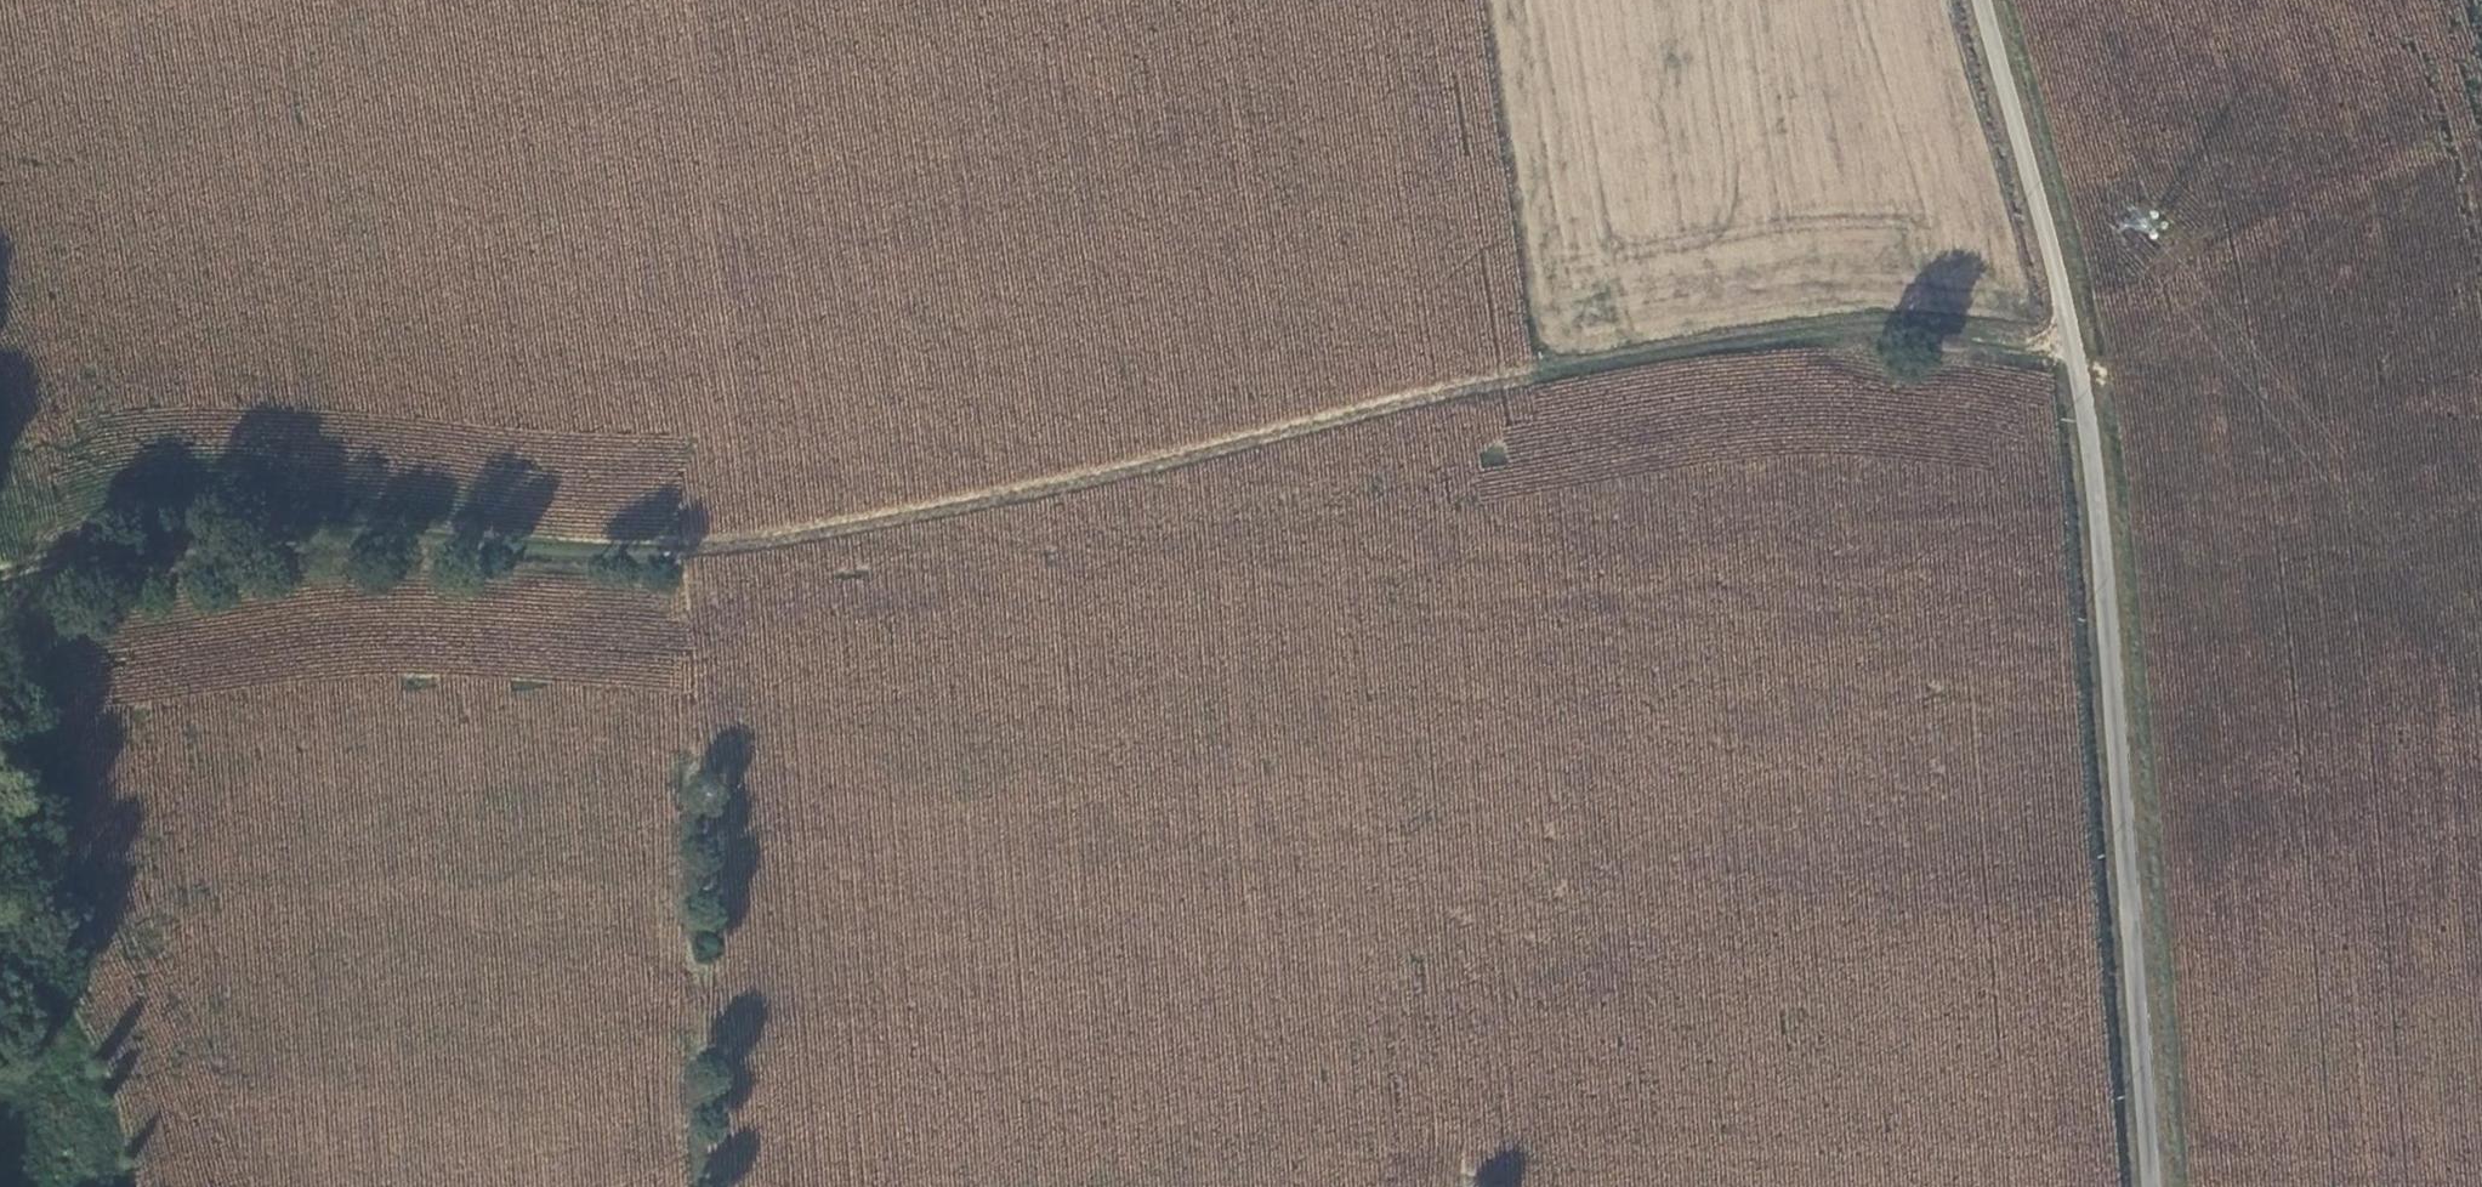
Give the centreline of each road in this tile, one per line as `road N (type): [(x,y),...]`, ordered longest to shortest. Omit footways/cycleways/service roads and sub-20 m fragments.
road 1 (track): [(0,575),(206,536),(545,549),(782,542),(1389,401),(1842,330),(2070,336)]
road 2 (unclassified): [(2155,1186),(2104,549),(2070,336),(1987,0)]

